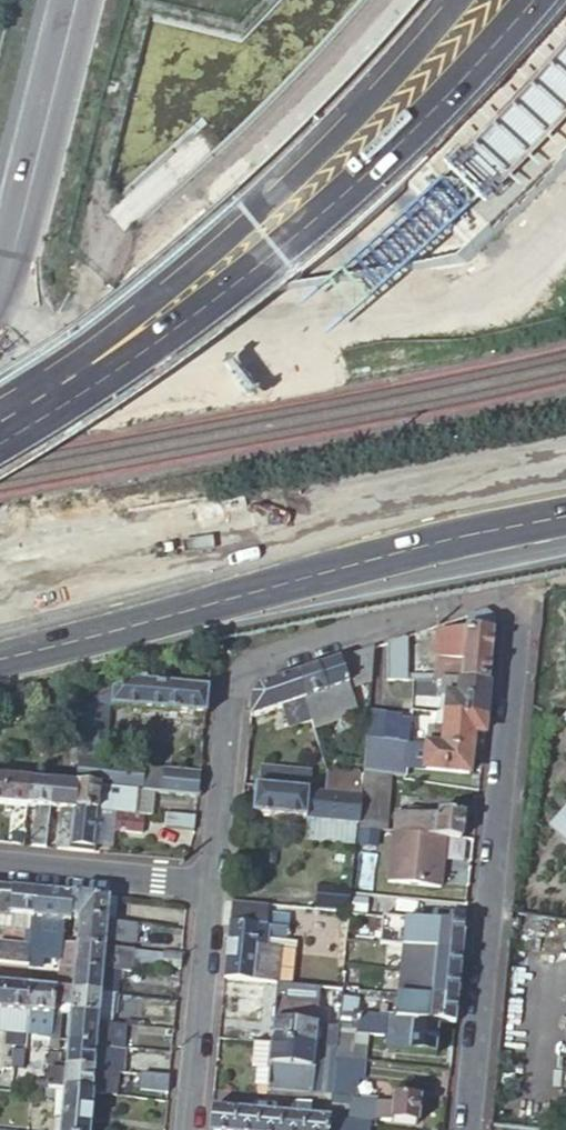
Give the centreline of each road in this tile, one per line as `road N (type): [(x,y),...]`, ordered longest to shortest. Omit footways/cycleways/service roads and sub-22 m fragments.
road 1 (trunk): [(0,549),(173,442),(449,216),(565,85)]
road 2 (trunk): [(534,0),(486,55),(316,213),(94,381)]
road 3 (trunk): [(0,662),(400,553),(565,521)]
road 4 (residential): [(515,599),(466,1129)]
road 5 (trunk): [(464,0),(333,150),(94,381)]
road 6 (residential): [(515,599),(481,596),(253,658),(227,689),(210,879)]
road 7 (tertiary): [(0,300),(77,0)]
road 8 (residential): [(210,879),(186,1129)]
road 9 (residential): [(210,879),(0,864)]

